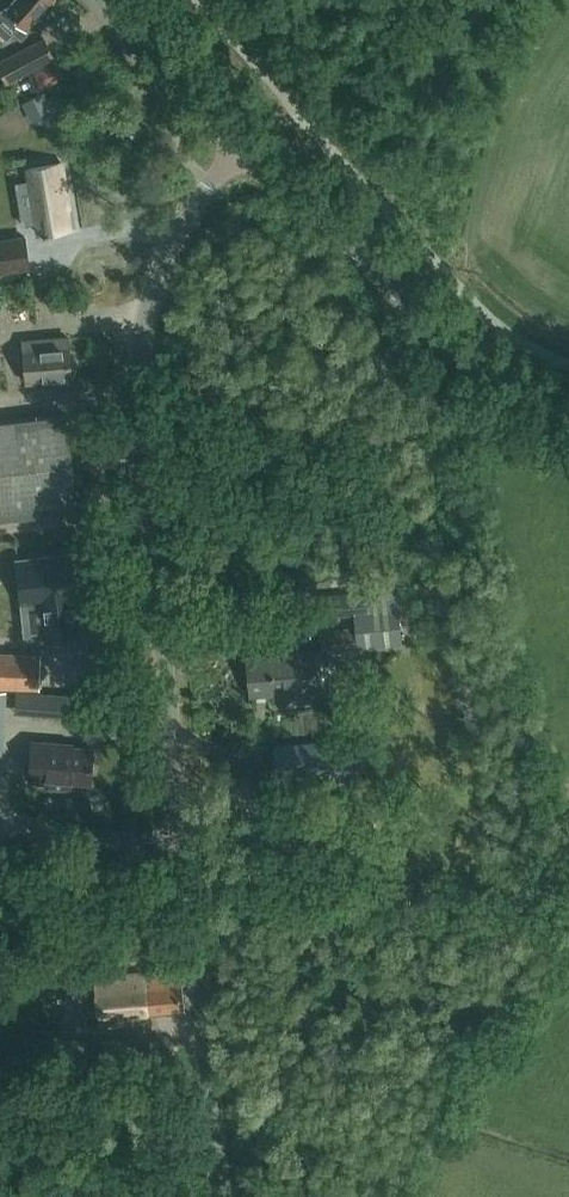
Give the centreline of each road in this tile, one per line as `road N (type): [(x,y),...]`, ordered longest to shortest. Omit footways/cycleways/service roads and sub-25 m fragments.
road 1 (unclassified): [(220,1196),(137,377),(140,331),(178,228),(207,186),(256,142)]
road 2 (tertiary): [(568,406),(495,370),(403,297),(256,142)]
road 3 (tertiary): [(256,142),(116,0)]

